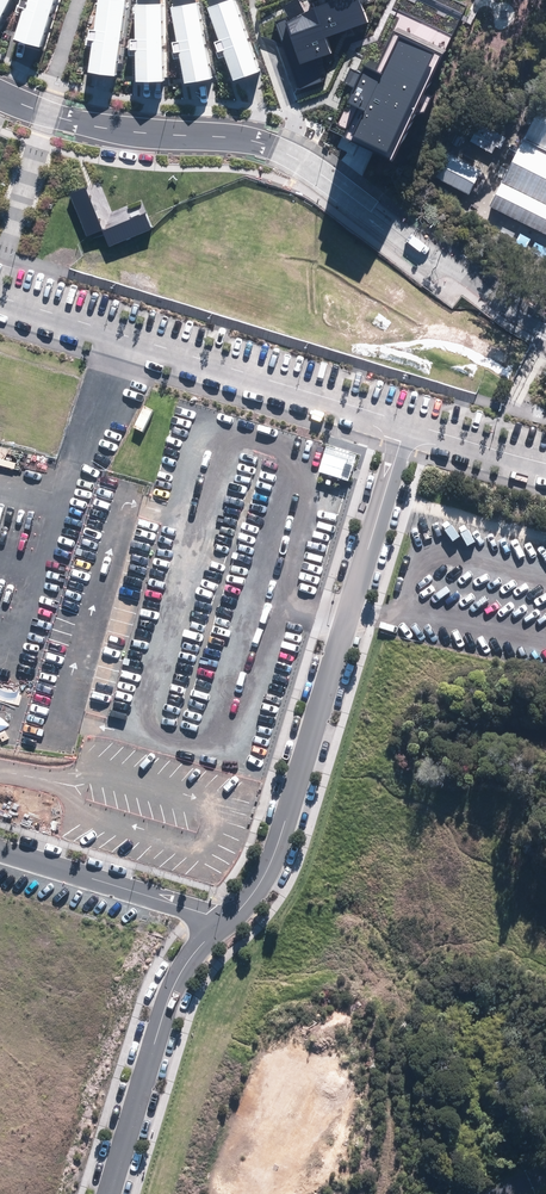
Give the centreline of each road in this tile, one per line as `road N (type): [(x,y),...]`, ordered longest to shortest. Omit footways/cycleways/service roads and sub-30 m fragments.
road 1 (residential): [(228,922),(276,851),(406,419)]
road 2 (residential): [(113,330),(406,419)]
road 3 (residential): [(110,1193),(169,998),(189,960),(228,922)]
road 4 (residential): [(280,148),(97,125),(0,95)]
road 5 (residential): [(0,848),(228,922)]
road 6 (residential): [(450,267),(280,148)]
road 7 (residential): [(406,419),(545,461)]
road 8 (residential): [(113,330),(76,459)]

